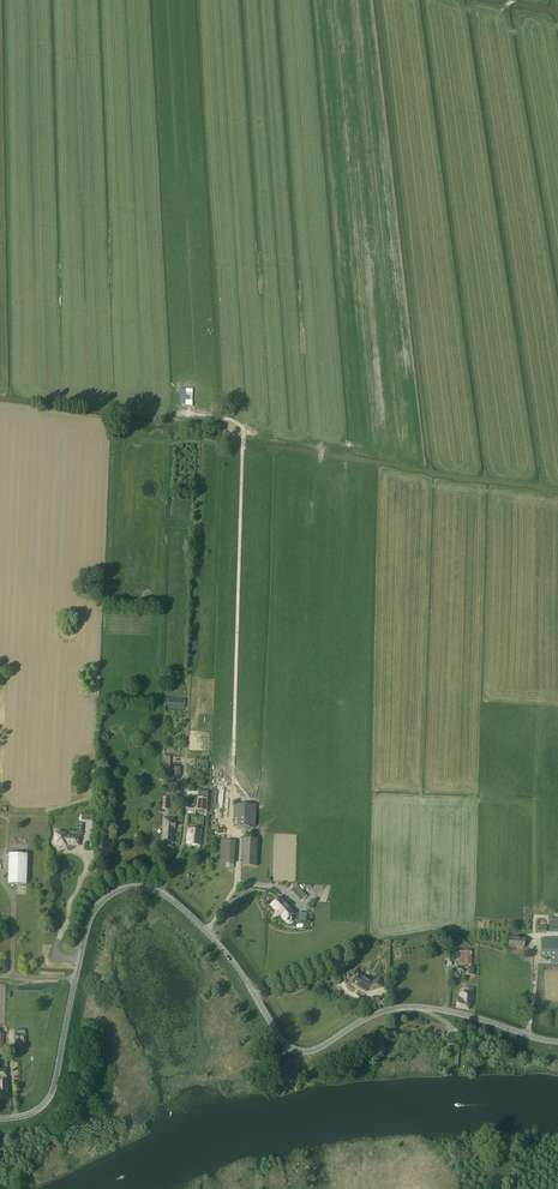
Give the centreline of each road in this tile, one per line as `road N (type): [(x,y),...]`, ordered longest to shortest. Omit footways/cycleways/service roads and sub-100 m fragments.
road 1 (tertiary): [(0,1118),(29,1113),(49,1095),(84,935),(103,900),(129,885),(159,892),(206,930),(291,1049),(308,1052),(365,1020),(415,1006),(557,1042)]
road 2 (track): [(232,790),(243,430)]
road 3 (track): [(322,447),(266,440),(196,413),(117,411)]

